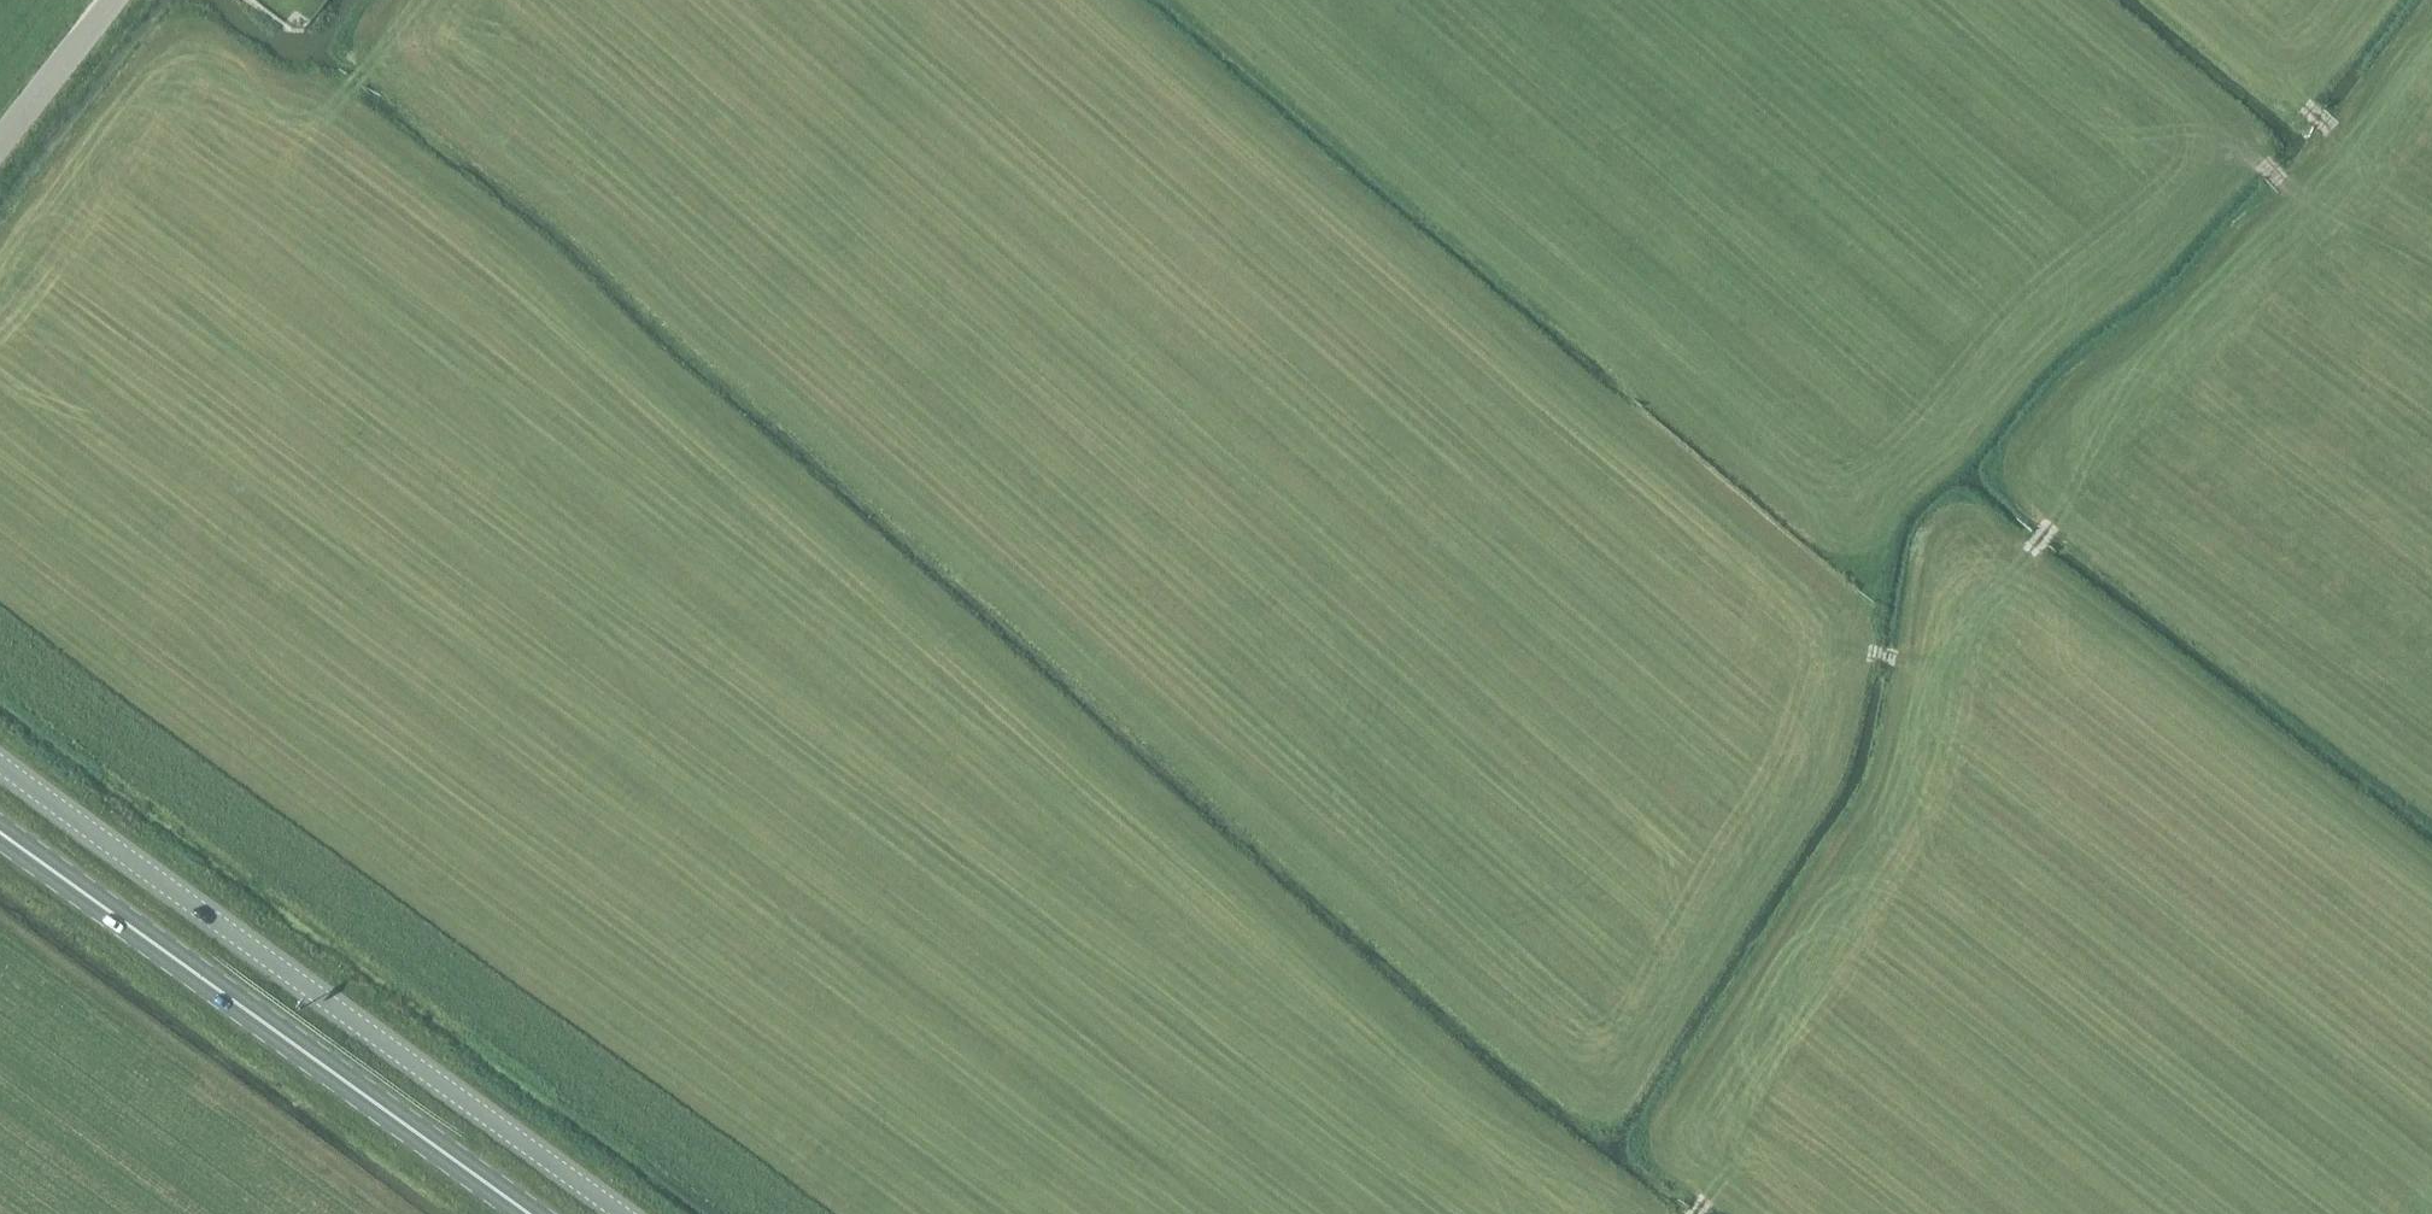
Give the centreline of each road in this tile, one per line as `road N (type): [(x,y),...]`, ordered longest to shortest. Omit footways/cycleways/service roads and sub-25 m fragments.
road 1 (unclassified): [(0,761),(623,1213)]
road 2 (primary): [(528,1213),(0,832)]
road 3 (residential): [(0,139),(109,0)]

